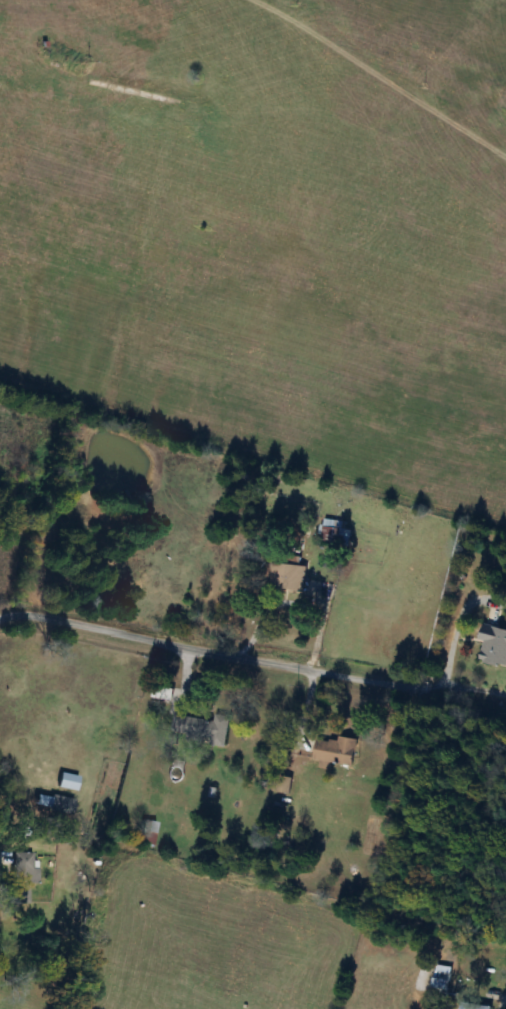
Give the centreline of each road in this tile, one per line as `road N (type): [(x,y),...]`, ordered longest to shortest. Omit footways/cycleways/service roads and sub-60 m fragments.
road 1 (residential): [(0,622),(44,619),(415,690)]

